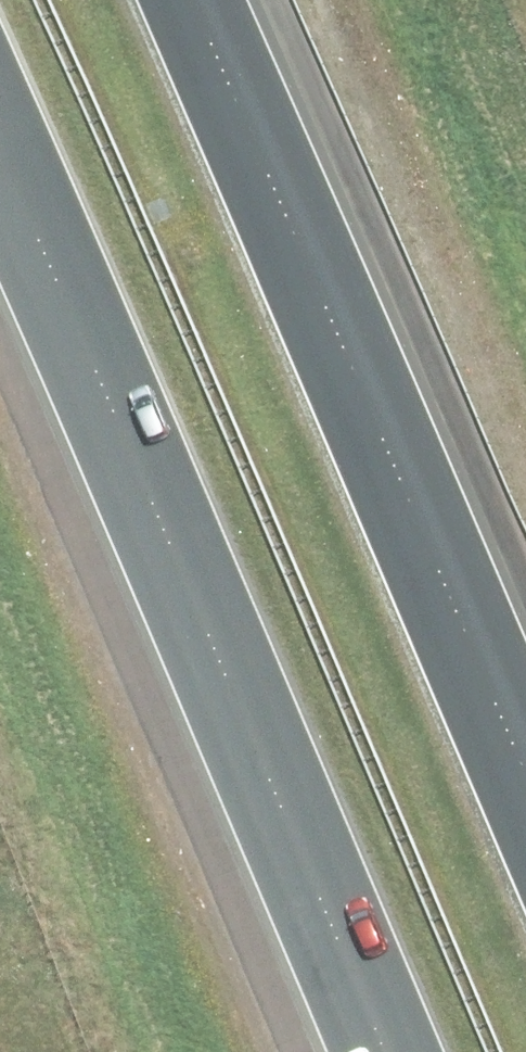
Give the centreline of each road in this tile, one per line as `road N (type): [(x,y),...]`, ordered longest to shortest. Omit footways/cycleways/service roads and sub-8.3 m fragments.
road 1 (motorway): [(381,1051),(0,147)]
road 2 (motorway): [(197,0),(525,772)]

